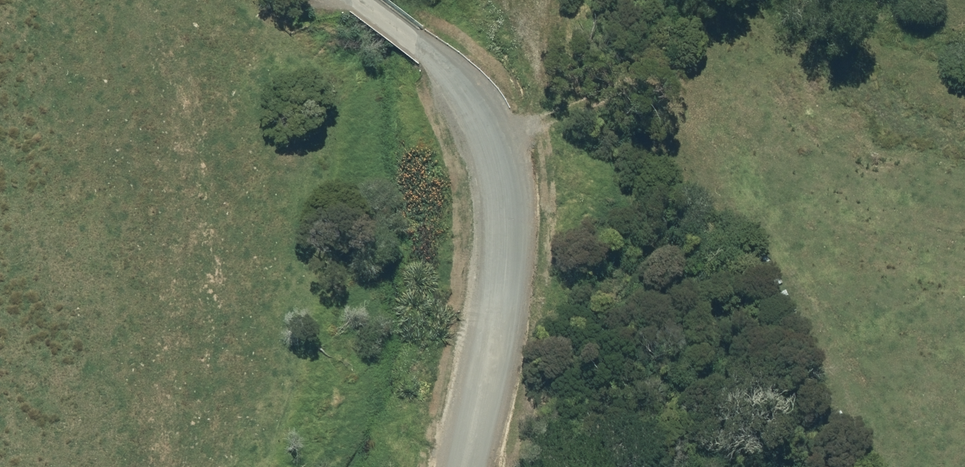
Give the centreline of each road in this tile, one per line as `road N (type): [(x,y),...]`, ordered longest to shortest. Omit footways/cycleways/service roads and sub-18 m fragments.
road 1 (tertiary): [(461,466),(507,226),(495,149),(417,46),(353,0)]
road 2 (track): [(495,149),(684,257),(749,357),(792,466)]

